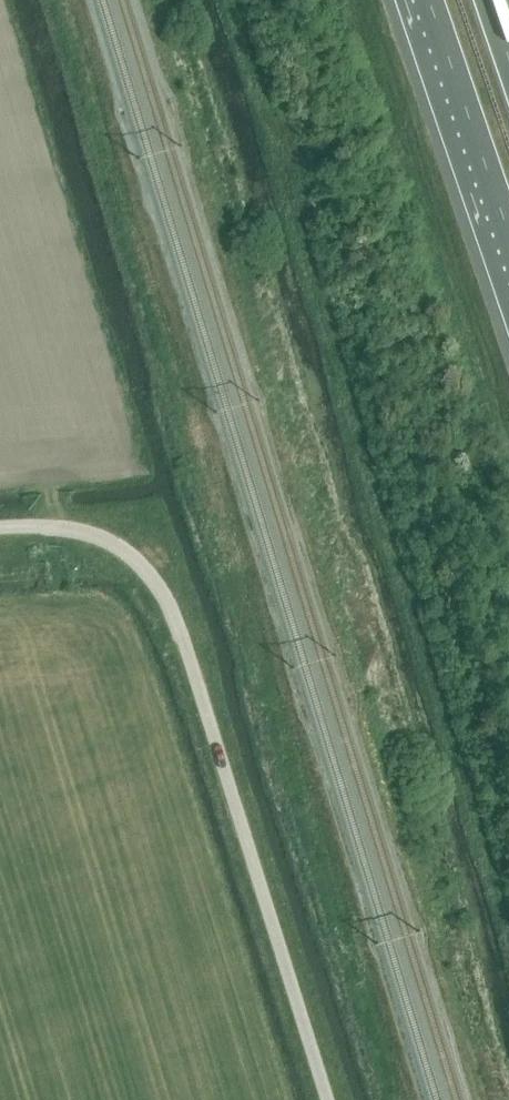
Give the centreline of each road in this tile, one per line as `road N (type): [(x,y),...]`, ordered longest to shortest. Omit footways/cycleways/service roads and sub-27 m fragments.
road 1 (motorway): [(432,0),(508,230)]

